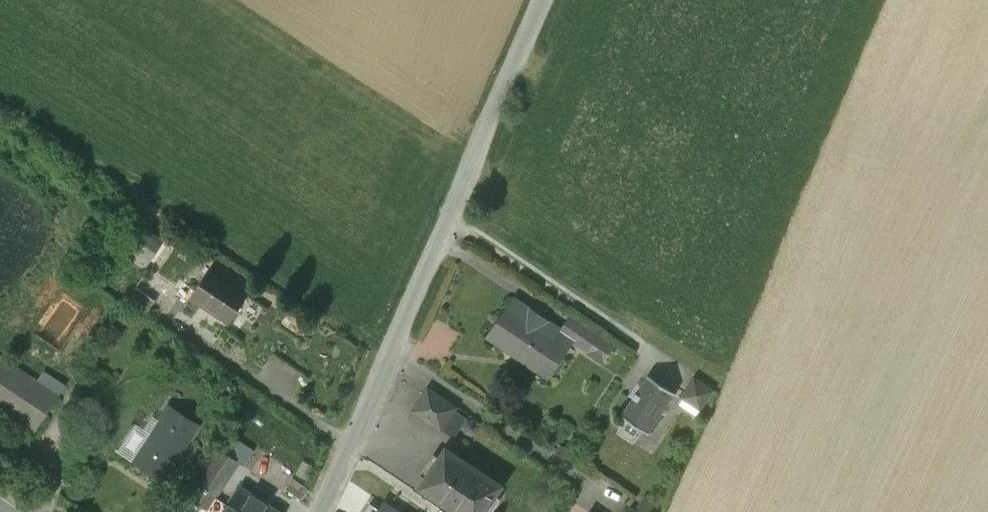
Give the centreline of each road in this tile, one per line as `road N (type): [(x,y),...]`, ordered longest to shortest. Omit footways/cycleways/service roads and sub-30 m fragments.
road 1 (residential): [(322,511),(539,0)]

